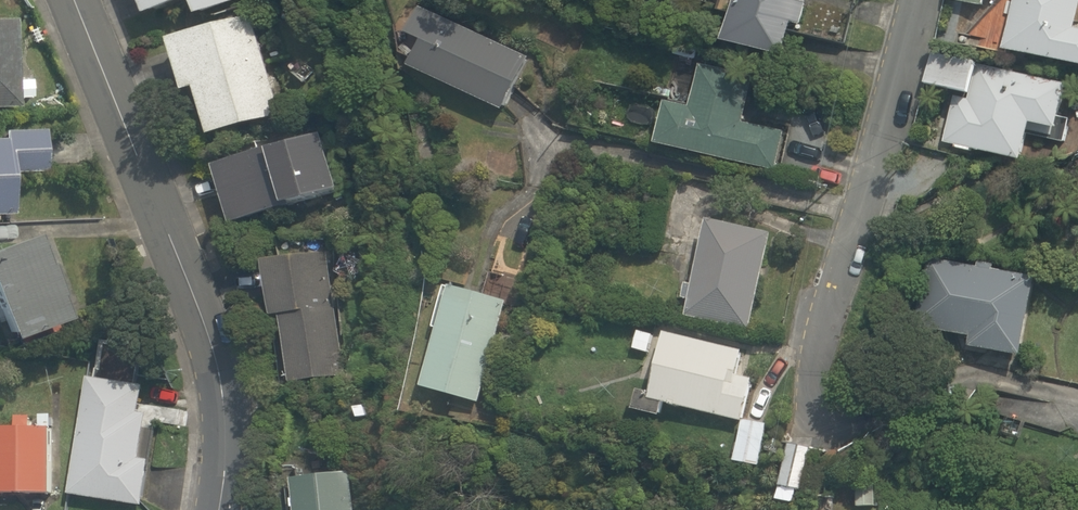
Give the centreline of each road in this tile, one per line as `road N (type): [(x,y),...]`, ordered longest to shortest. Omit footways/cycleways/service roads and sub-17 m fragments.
road 1 (residential): [(1077,401),(976,377),(910,400),(853,434),(827,439),(811,424),(820,348),(925,0)]
road 2 (tertiary): [(74,0),(219,363),(225,477),(219,509)]

